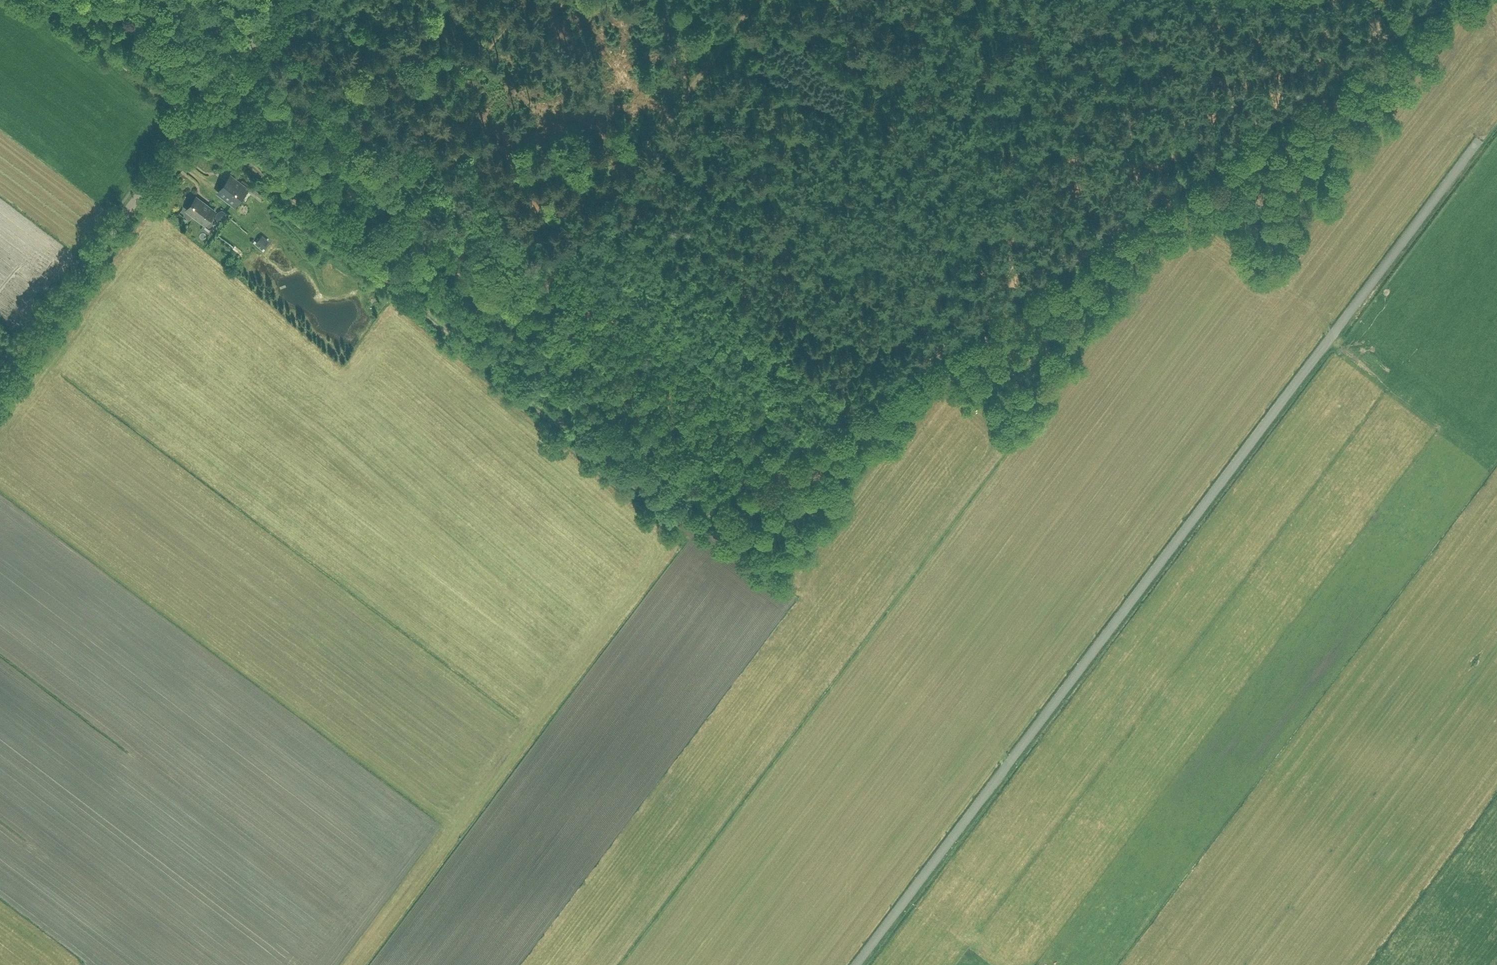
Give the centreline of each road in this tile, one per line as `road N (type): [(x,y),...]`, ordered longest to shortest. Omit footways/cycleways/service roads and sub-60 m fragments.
road 1 (unclassified): [(856,964),(1477,144)]
road 2 (track): [(1441,0),(824,433)]
road 3 (tertiary): [(0,377),(285,0)]
road 4 (track): [(756,0),(487,363)]
road 5 (track): [(824,433),(697,523),(681,523),(487,363)]
road 6 (track): [(322,224),(47,0)]
road 7 (track): [(384,162),(473,75),(527,0)]
road 8 (track): [(487,363),(322,224)]

